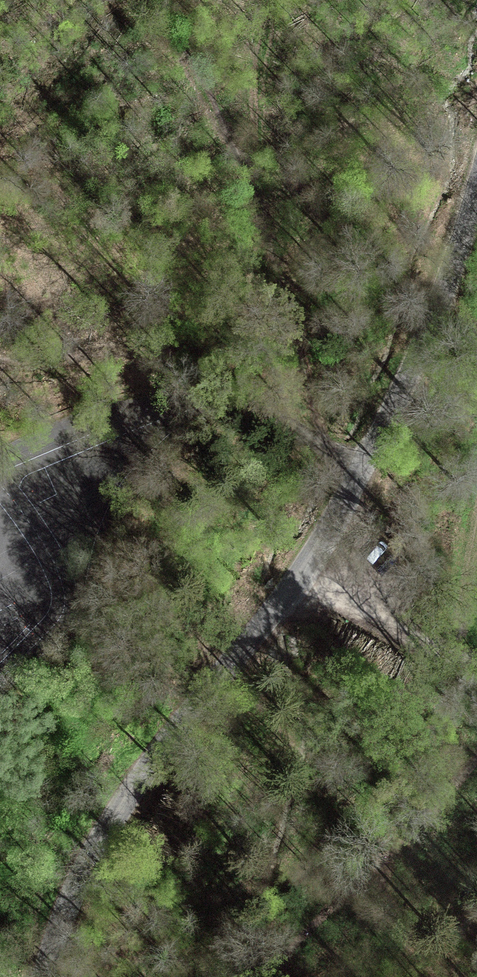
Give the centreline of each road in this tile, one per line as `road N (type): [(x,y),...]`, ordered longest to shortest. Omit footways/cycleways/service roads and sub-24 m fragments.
road 1 (tertiary): [(476,192),(391,412),(224,674),(114,820),(64,914),(45,976)]
road 2 (track): [(476,759),(374,876),(283,953)]
road 3 (track): [(476,661),(394,627),(318,536)]
road 4 (track): [(244,394),(356,475)]

